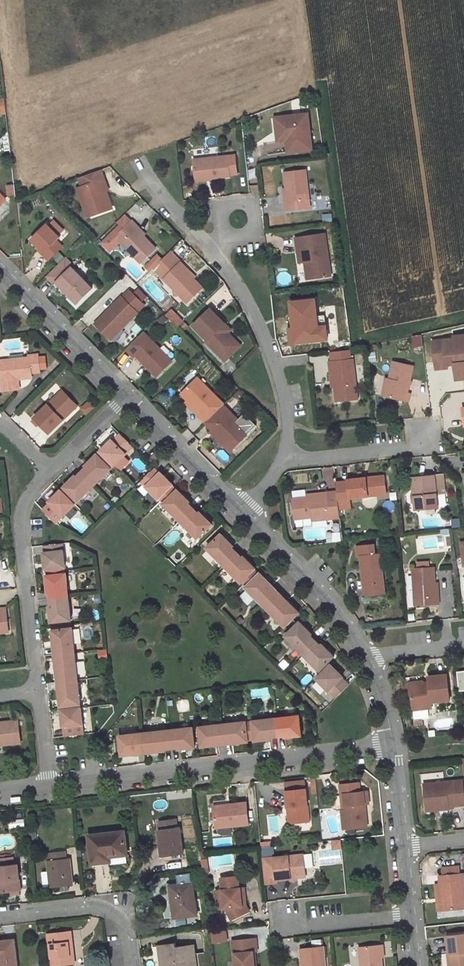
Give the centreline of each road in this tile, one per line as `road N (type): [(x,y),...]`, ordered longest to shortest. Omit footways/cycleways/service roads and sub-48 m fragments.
road 1 (unclassified): [(392,746),(49,787)]
road 2 (residential): [(140,162),(244,291),(274,362),(289,454)]
road 3 (residential): [(49,472),(28,497),(21,526),(37,690)]
road 4 (residential): [(244,514),(317,588),(366,657)]
road 5 (residential): [(0,267),(128,396)]
road 6 (residential): [(132,965),(125,926),(106,909),(0,913)]
road 7 (residential): [(128,396),(244,514)]
road 8 (residential): [(441,443),(300,460),(289,454)]
road 9 (residential): [(273,915),(291,928),(411,918)]

